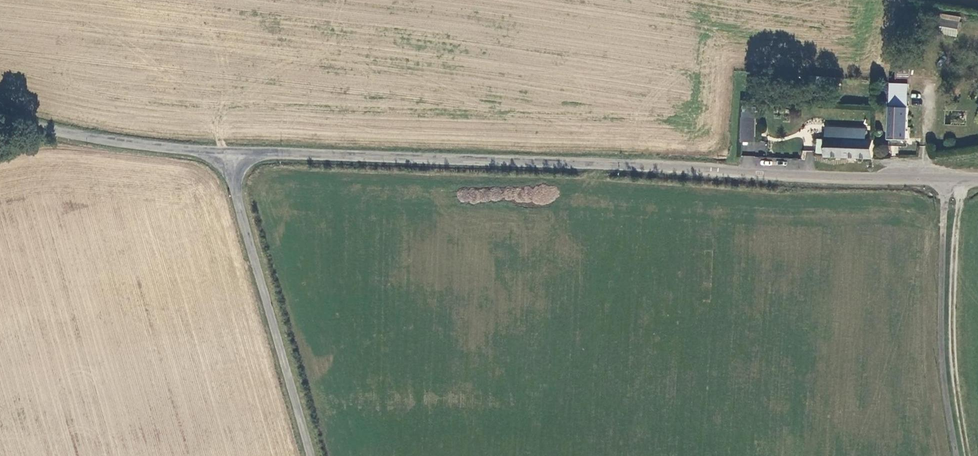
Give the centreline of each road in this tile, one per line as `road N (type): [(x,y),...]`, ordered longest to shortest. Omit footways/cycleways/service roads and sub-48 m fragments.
road 1 (tertiary): [(955,176),(226,151)]
road 2 (residential): [(313,455),(226,151)]
road 3 (unclassified): [(955,176),(942,352),(957,455)]
road 4 (tertiary): [(226,151),(0,118)]

